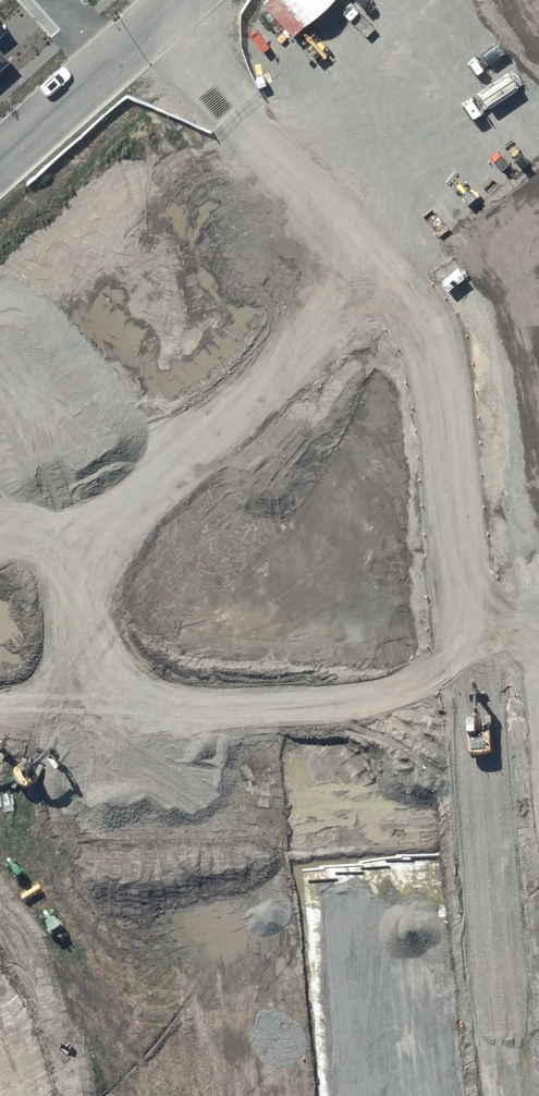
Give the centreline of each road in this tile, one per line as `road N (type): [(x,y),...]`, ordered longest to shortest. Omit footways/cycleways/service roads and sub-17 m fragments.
road 1 (residential): [(487,812),(440,351),(429,314),(161,14)]
road 2 (residential): [(487,812),(206,842),(0,608)]
road 3 (residential): [(515,1095),(487,812)]
road 4 (residential): [(111,59),(0,157)]

